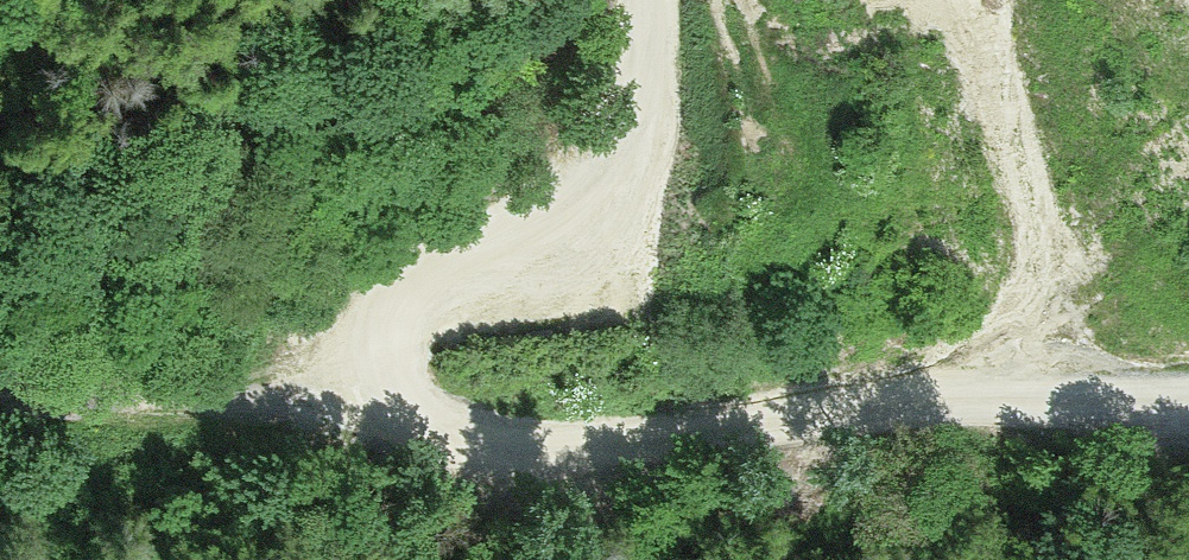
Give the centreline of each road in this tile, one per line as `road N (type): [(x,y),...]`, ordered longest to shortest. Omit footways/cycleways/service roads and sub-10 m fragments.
road 1 (track): [(0,377),(479,417),(802,418),(1188,388)]
road 2 (track): [(192,393),(17,559)]
road 3 (track): [(933,408),(835,527),(798,559)]

